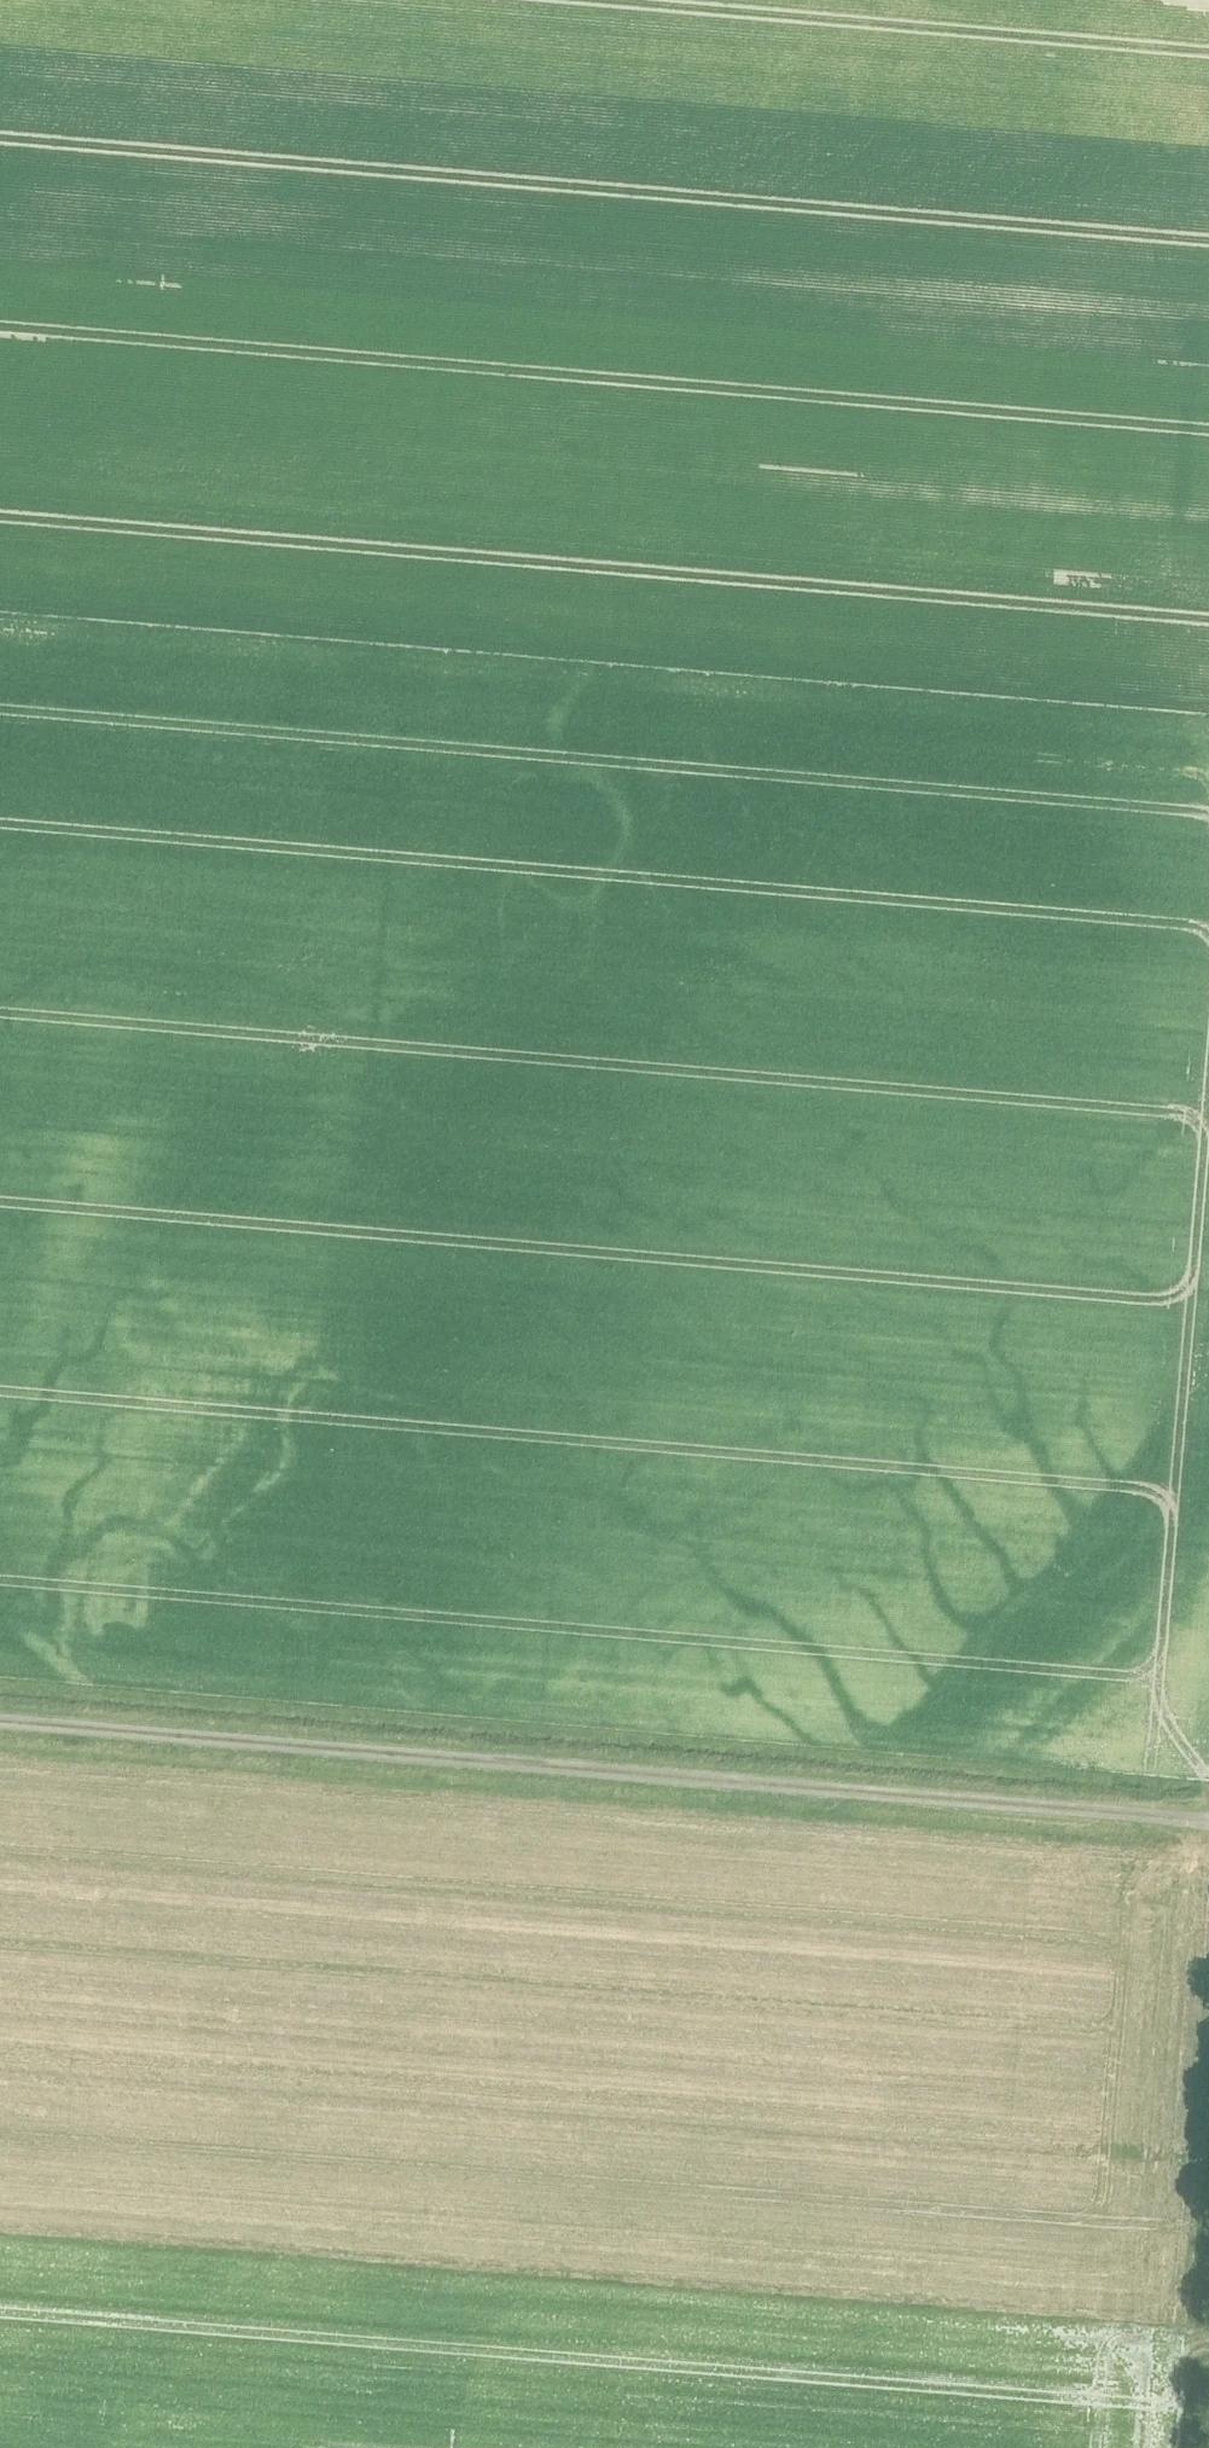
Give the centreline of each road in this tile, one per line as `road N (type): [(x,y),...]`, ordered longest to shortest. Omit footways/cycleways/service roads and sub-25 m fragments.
road 1 (track): [(1208,1824),(0,1723)]

